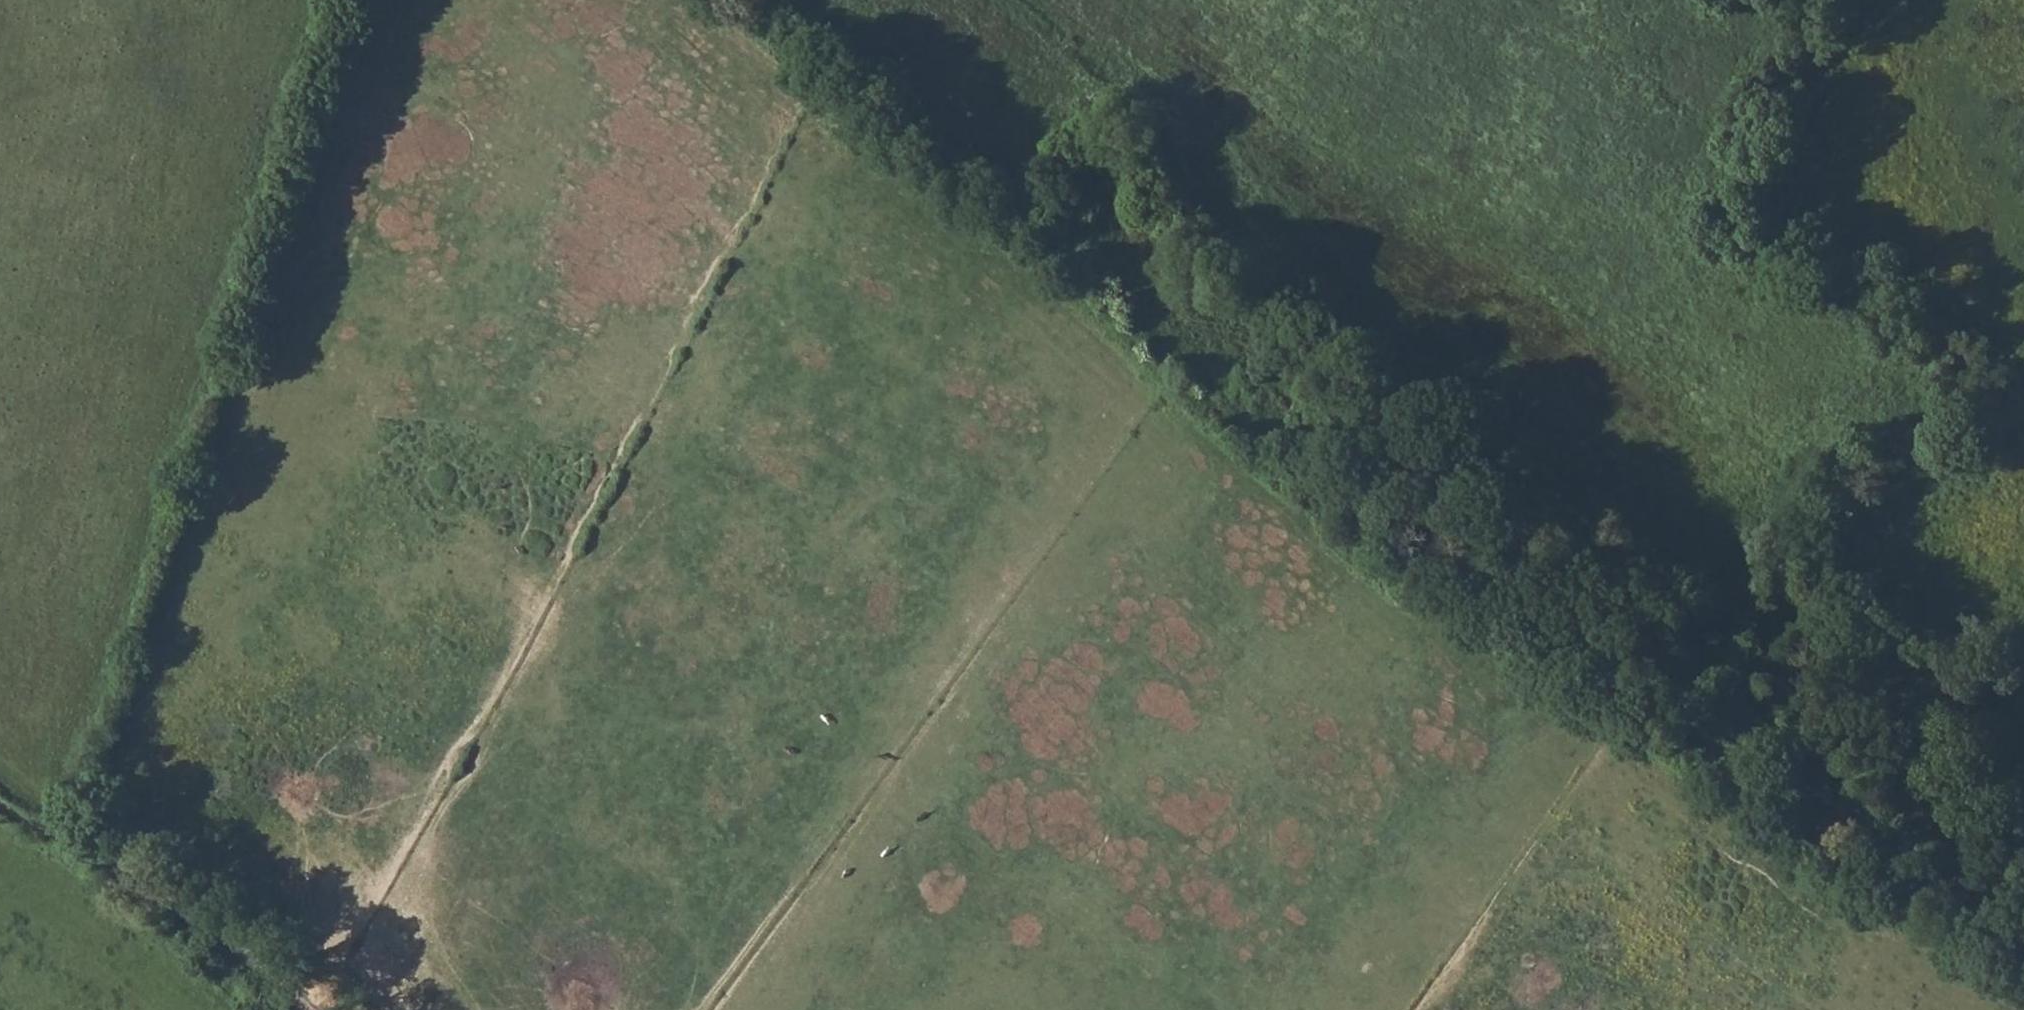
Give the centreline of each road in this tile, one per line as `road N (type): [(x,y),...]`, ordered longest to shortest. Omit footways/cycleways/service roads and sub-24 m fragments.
road 1 (track): [(286,1009),(100,858)]

